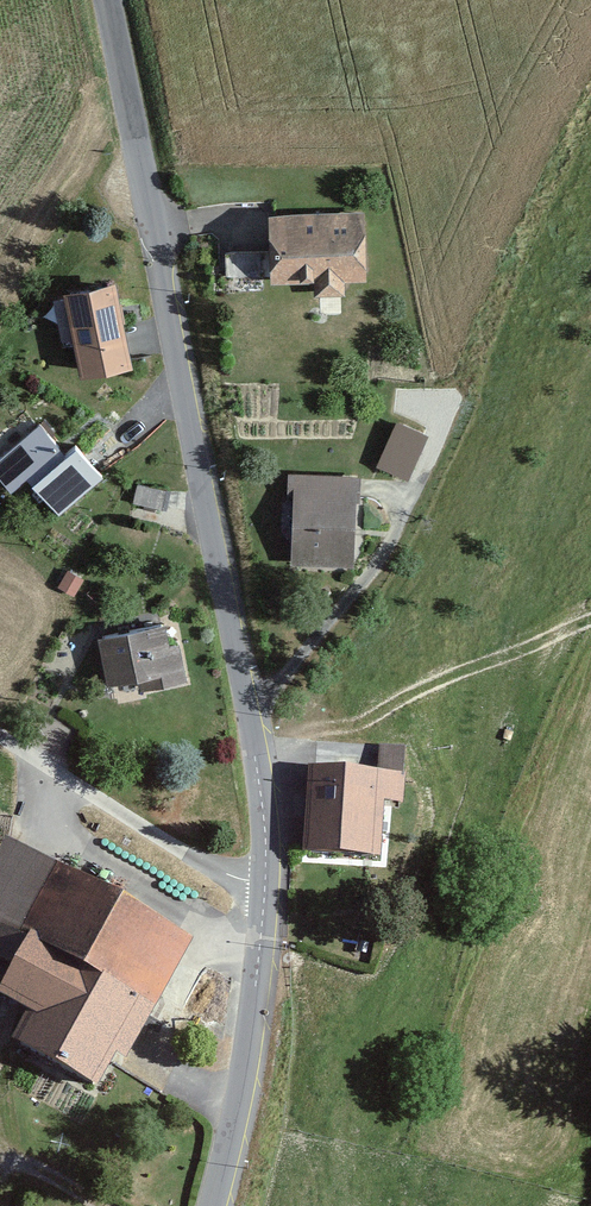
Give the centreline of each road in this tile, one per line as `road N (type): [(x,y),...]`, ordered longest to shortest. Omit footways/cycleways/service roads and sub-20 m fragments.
road 1 (tertiary): [(211,1205),(248,1043),(266,842),(108,0)]
road 2 (track): [(263,904),(0,731)]

